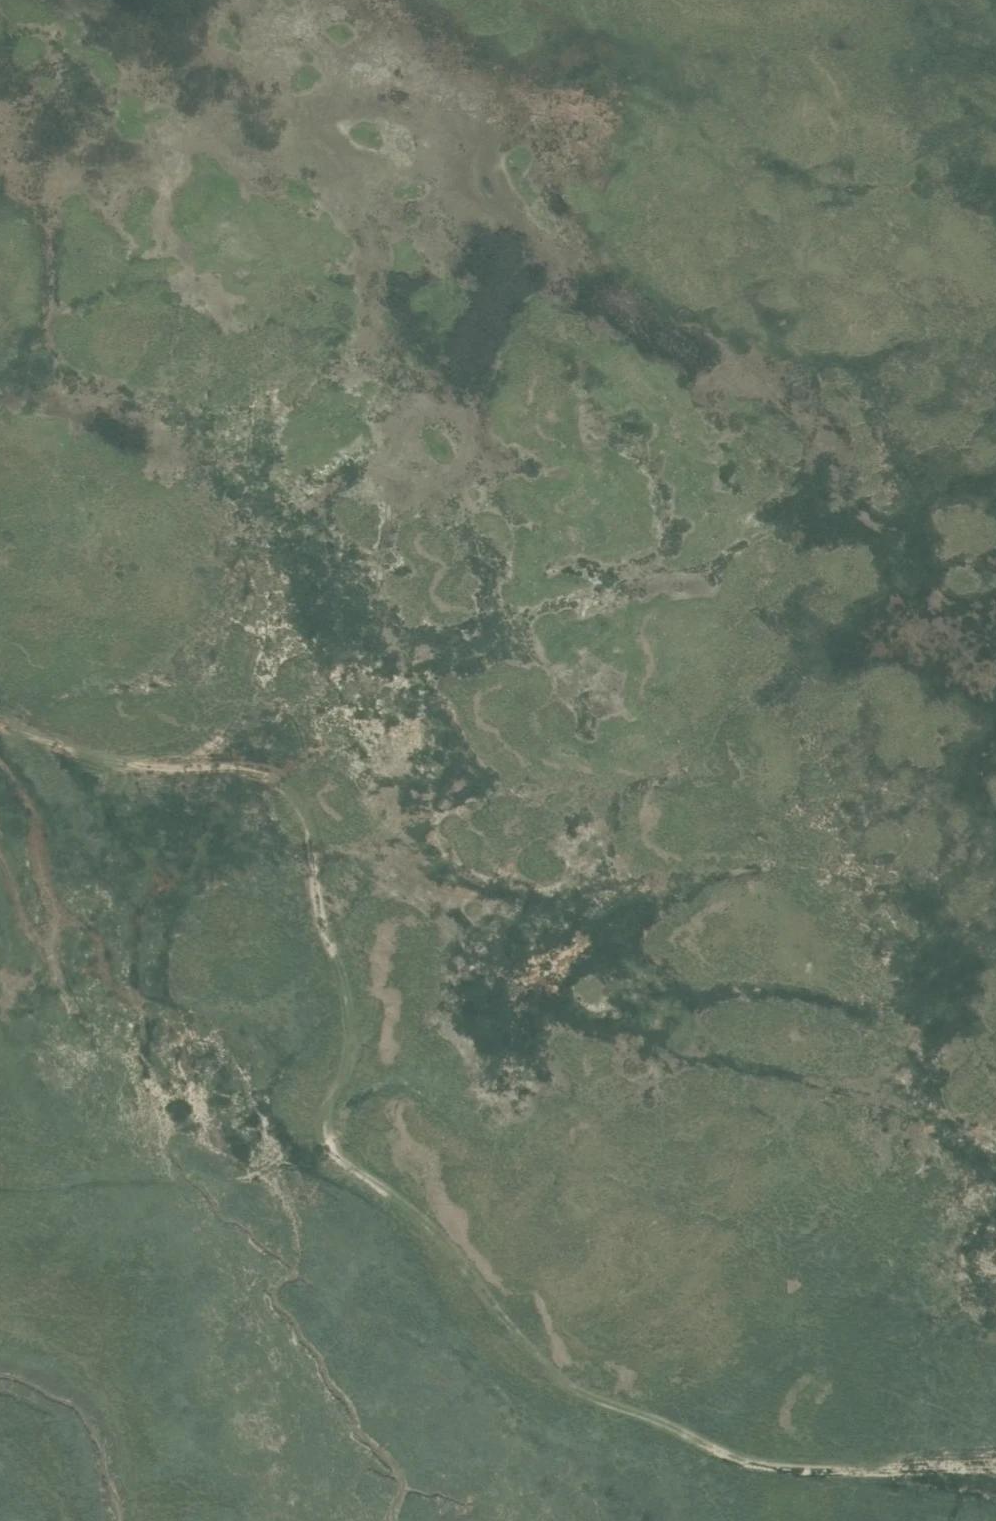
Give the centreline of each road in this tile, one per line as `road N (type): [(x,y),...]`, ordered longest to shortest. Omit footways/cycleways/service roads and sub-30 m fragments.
road 1 (track): [(345,1161),(405,1204),(531,1354),(584,1398),(751,1465),(995,1462)]
road 2 (track): [(345,1161),(323,1127),(346,1082),(351,1027),(315,832),(294,783),(228,767),(155,768),(0,720)]

